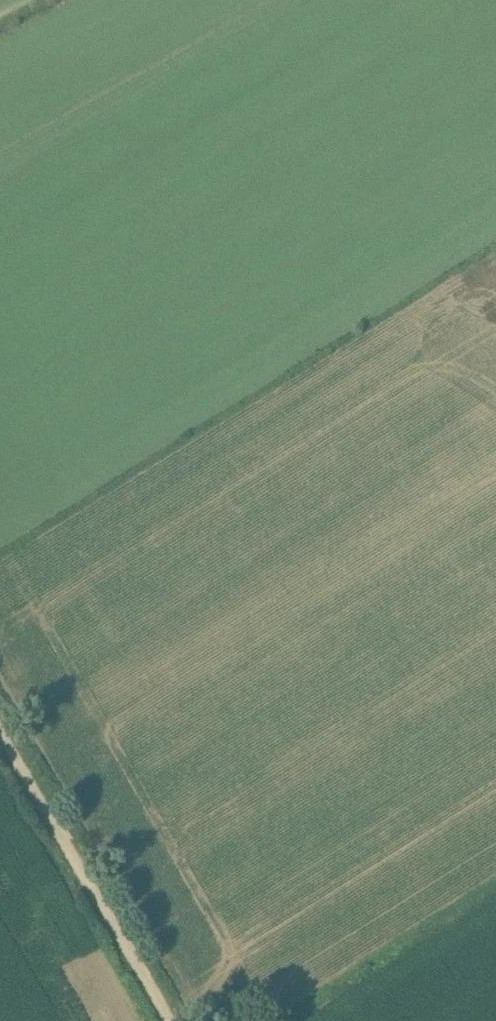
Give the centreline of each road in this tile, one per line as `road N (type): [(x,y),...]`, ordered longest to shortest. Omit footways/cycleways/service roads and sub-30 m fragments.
road 1 (track): [(160,1020),(0,733)]

